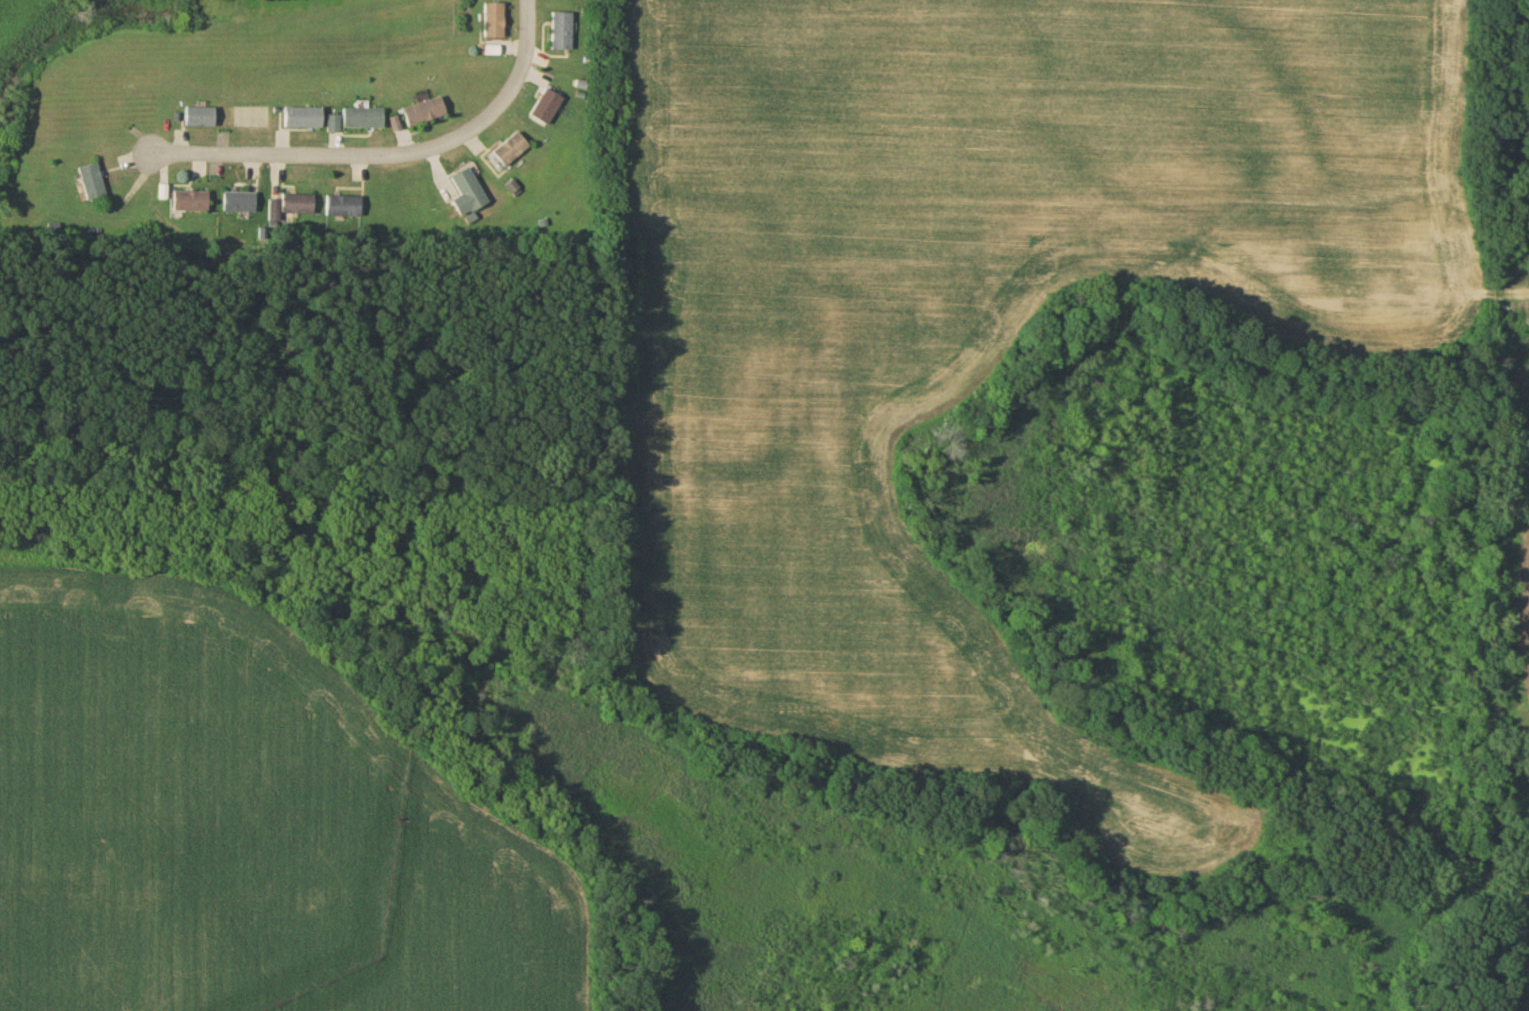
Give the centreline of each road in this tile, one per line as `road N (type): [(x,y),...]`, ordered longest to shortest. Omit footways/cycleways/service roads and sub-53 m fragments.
road 1 (residential): [(528,39),(503,96),(482,121),(441,143),(398,154),(146,152)]

